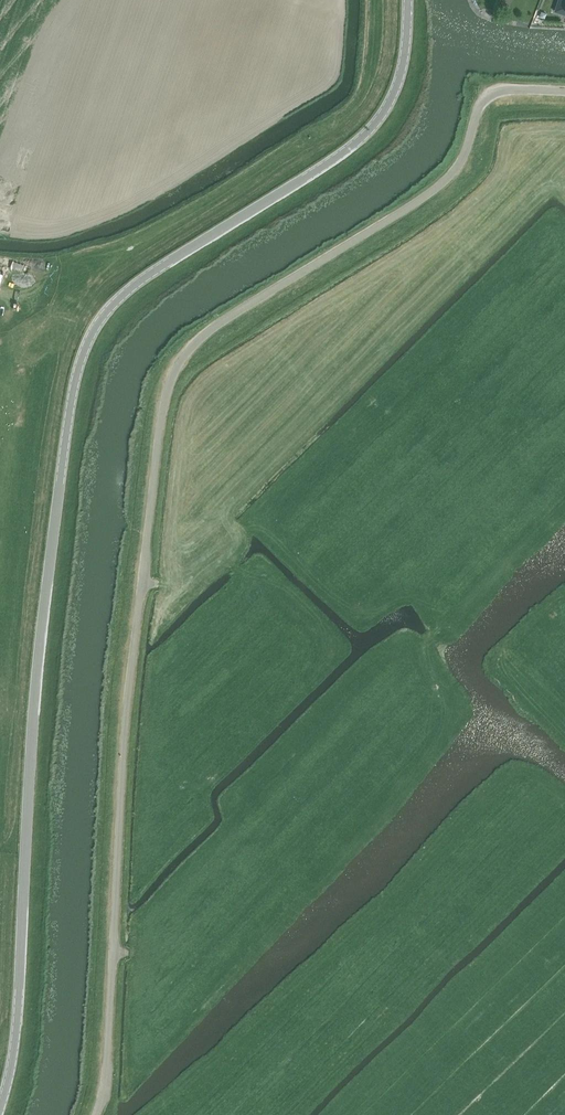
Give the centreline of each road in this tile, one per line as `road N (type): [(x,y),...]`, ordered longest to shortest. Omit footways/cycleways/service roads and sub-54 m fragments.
road 1 (tertiary): [(0,1111),(14,1066),(42,646),(84,353),(127,290),(369,132),(391,104),(405,65),(407,0)]
road 2 (unclassified): [(97,1114),(109,1066),(130,679),(160,428),(176,367),(213,327),(433,189),(463,159),(488,97),(507,89),(564,91)]

